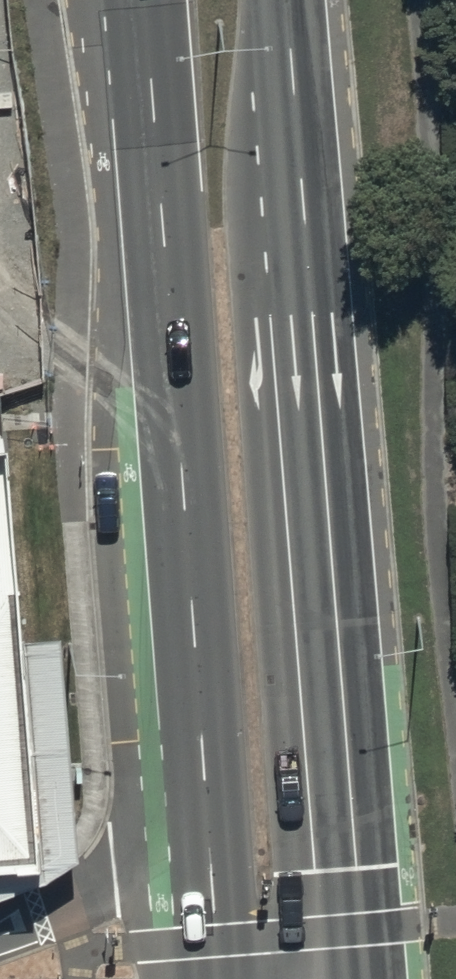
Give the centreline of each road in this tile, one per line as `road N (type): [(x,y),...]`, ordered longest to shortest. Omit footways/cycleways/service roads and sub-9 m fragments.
road 1 (secondary): [(288,0),(363,978)]
road 2 (secondary): [(217,978),(145,0)]

